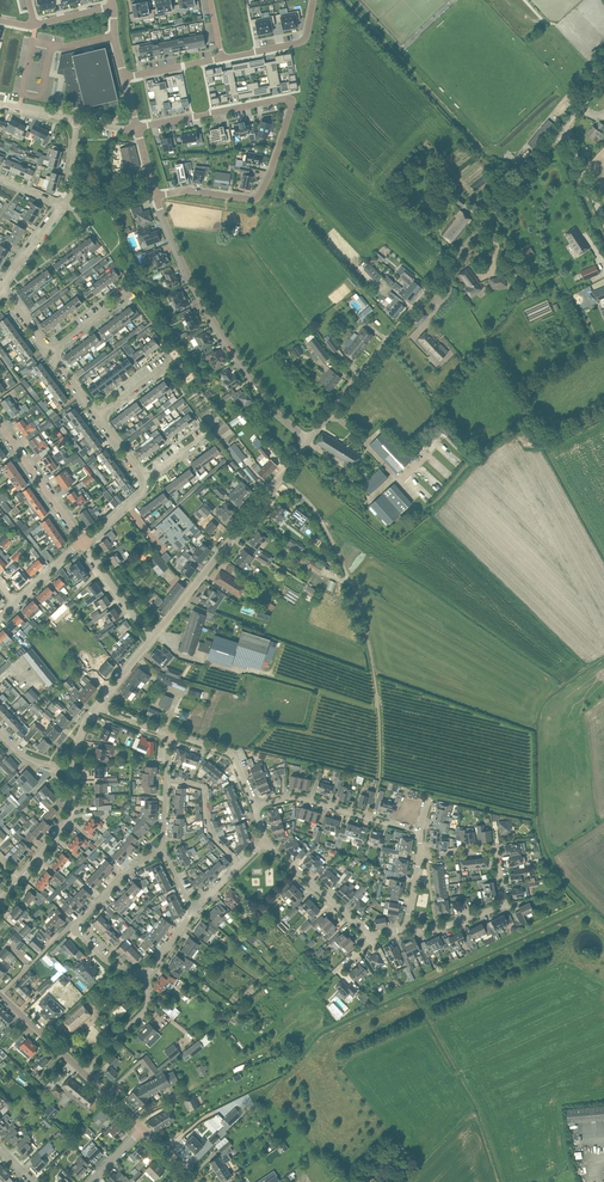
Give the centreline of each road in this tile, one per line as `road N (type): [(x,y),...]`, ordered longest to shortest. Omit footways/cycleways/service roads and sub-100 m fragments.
road 1 (unclassified): [(309,442),(558,134)]
road 2 (residential): [(136,128),(285,99),(291,106),(259,198),(155,195)]
road 3 (unclassified): [(280,479),(319,515),(355,592),(375,673),(380,780)]
road 4 (residential): [(309,442),(256,389),(218,330),(155,195)]
road 5 (residential): [(405,931),(458,924),(503,906),(508,894),(495,851),(420,856)]
road 6 (unclassified): [(152,638),(280,479)]
road 7 (residential): [(419,832),(306,800),(253,809)]
road 8 (residential): [(372,938),(264,843)]
road 9 (residential): [(82,544),(0,426)]
road 10 (residential): [(253,809),(235,758),(168,733)]
road 11 (unclassified): [(19,880),(61,828),(69,771)]
road 12 (residential): [(222,58),(303,40),(313,0)]
road 13 (residential): [(75,931),(129,873),(163,850)]
road 14 (residential): [(84,1072),(143,1011),(146,977)]

